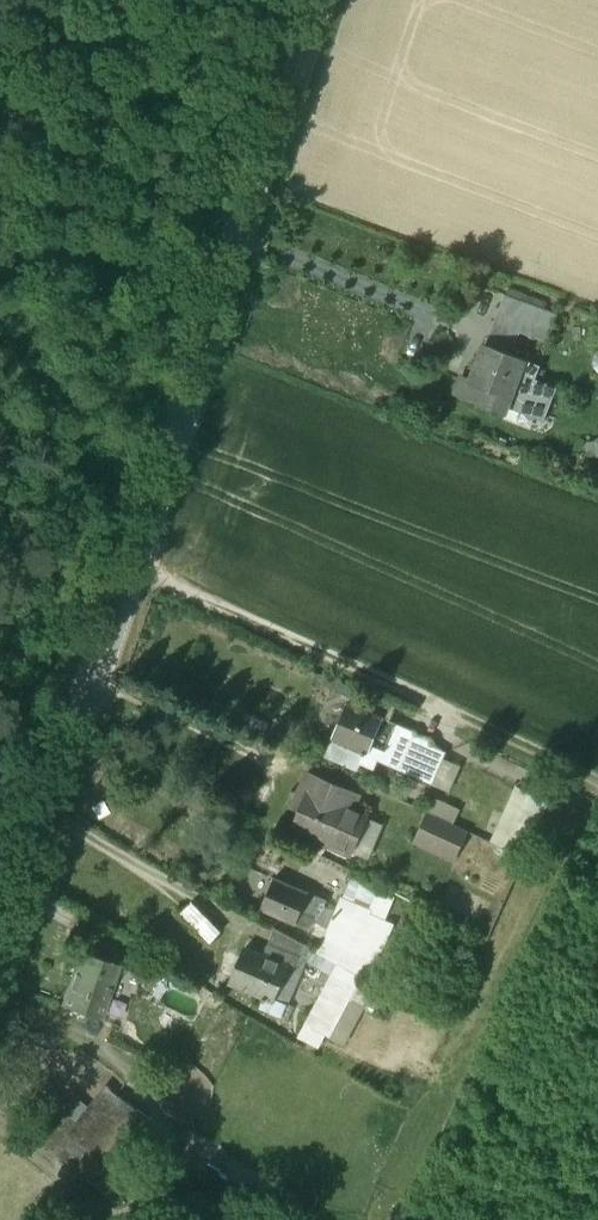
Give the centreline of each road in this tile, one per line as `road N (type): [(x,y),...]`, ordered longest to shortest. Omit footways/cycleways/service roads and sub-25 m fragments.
road 1 (tertiary): [(0,1018),(149,589),(336,0)]
road 2 (track): [(597,789),(149,589)]

